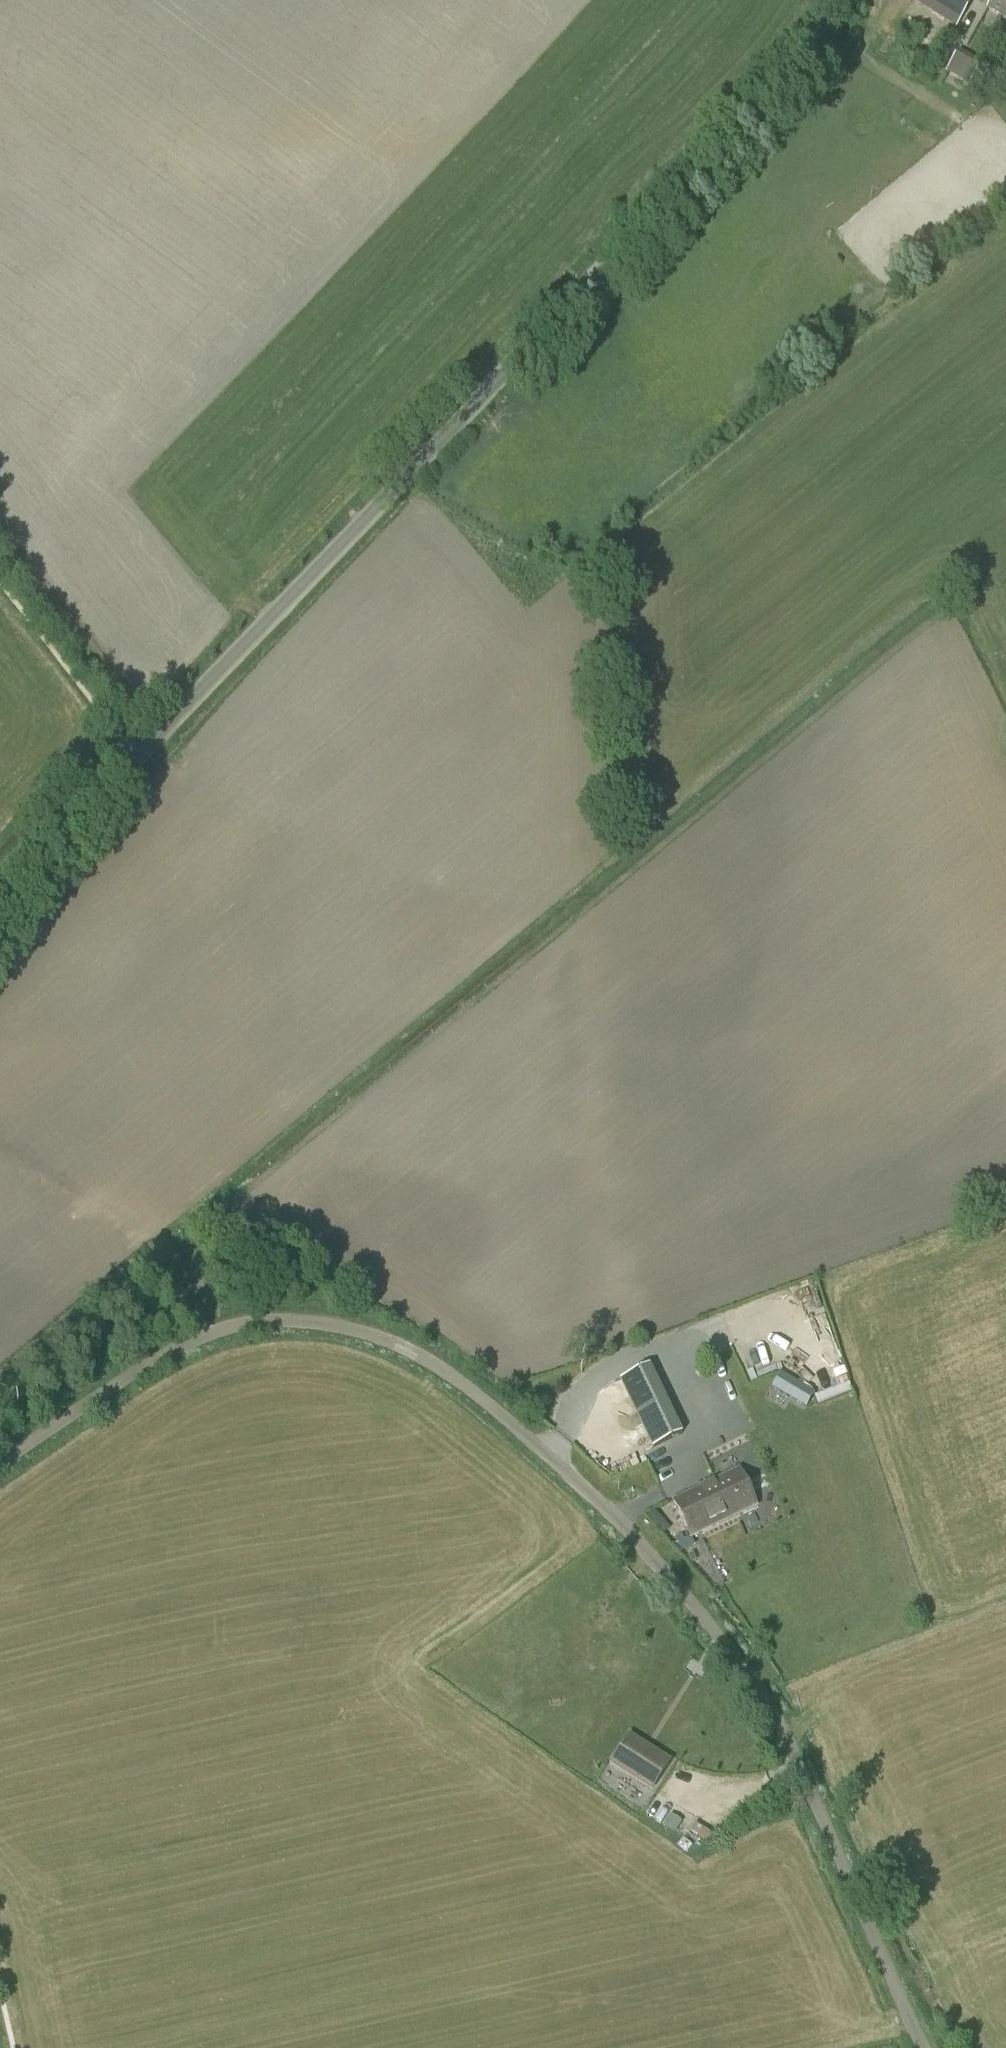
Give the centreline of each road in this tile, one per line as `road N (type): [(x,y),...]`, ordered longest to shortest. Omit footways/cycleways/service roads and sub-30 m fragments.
road 1 (unclassified): [(0,896),(783,81),(837,0)]
road 2 (unclassified): [(0,1462),(202,1334),(246,1322),(336,1324),(408,1346),(470,1388),(629,1535)]
road 3 (unclassified): [(922,2047),(807,1785),(750,1677),(629,1535)]

